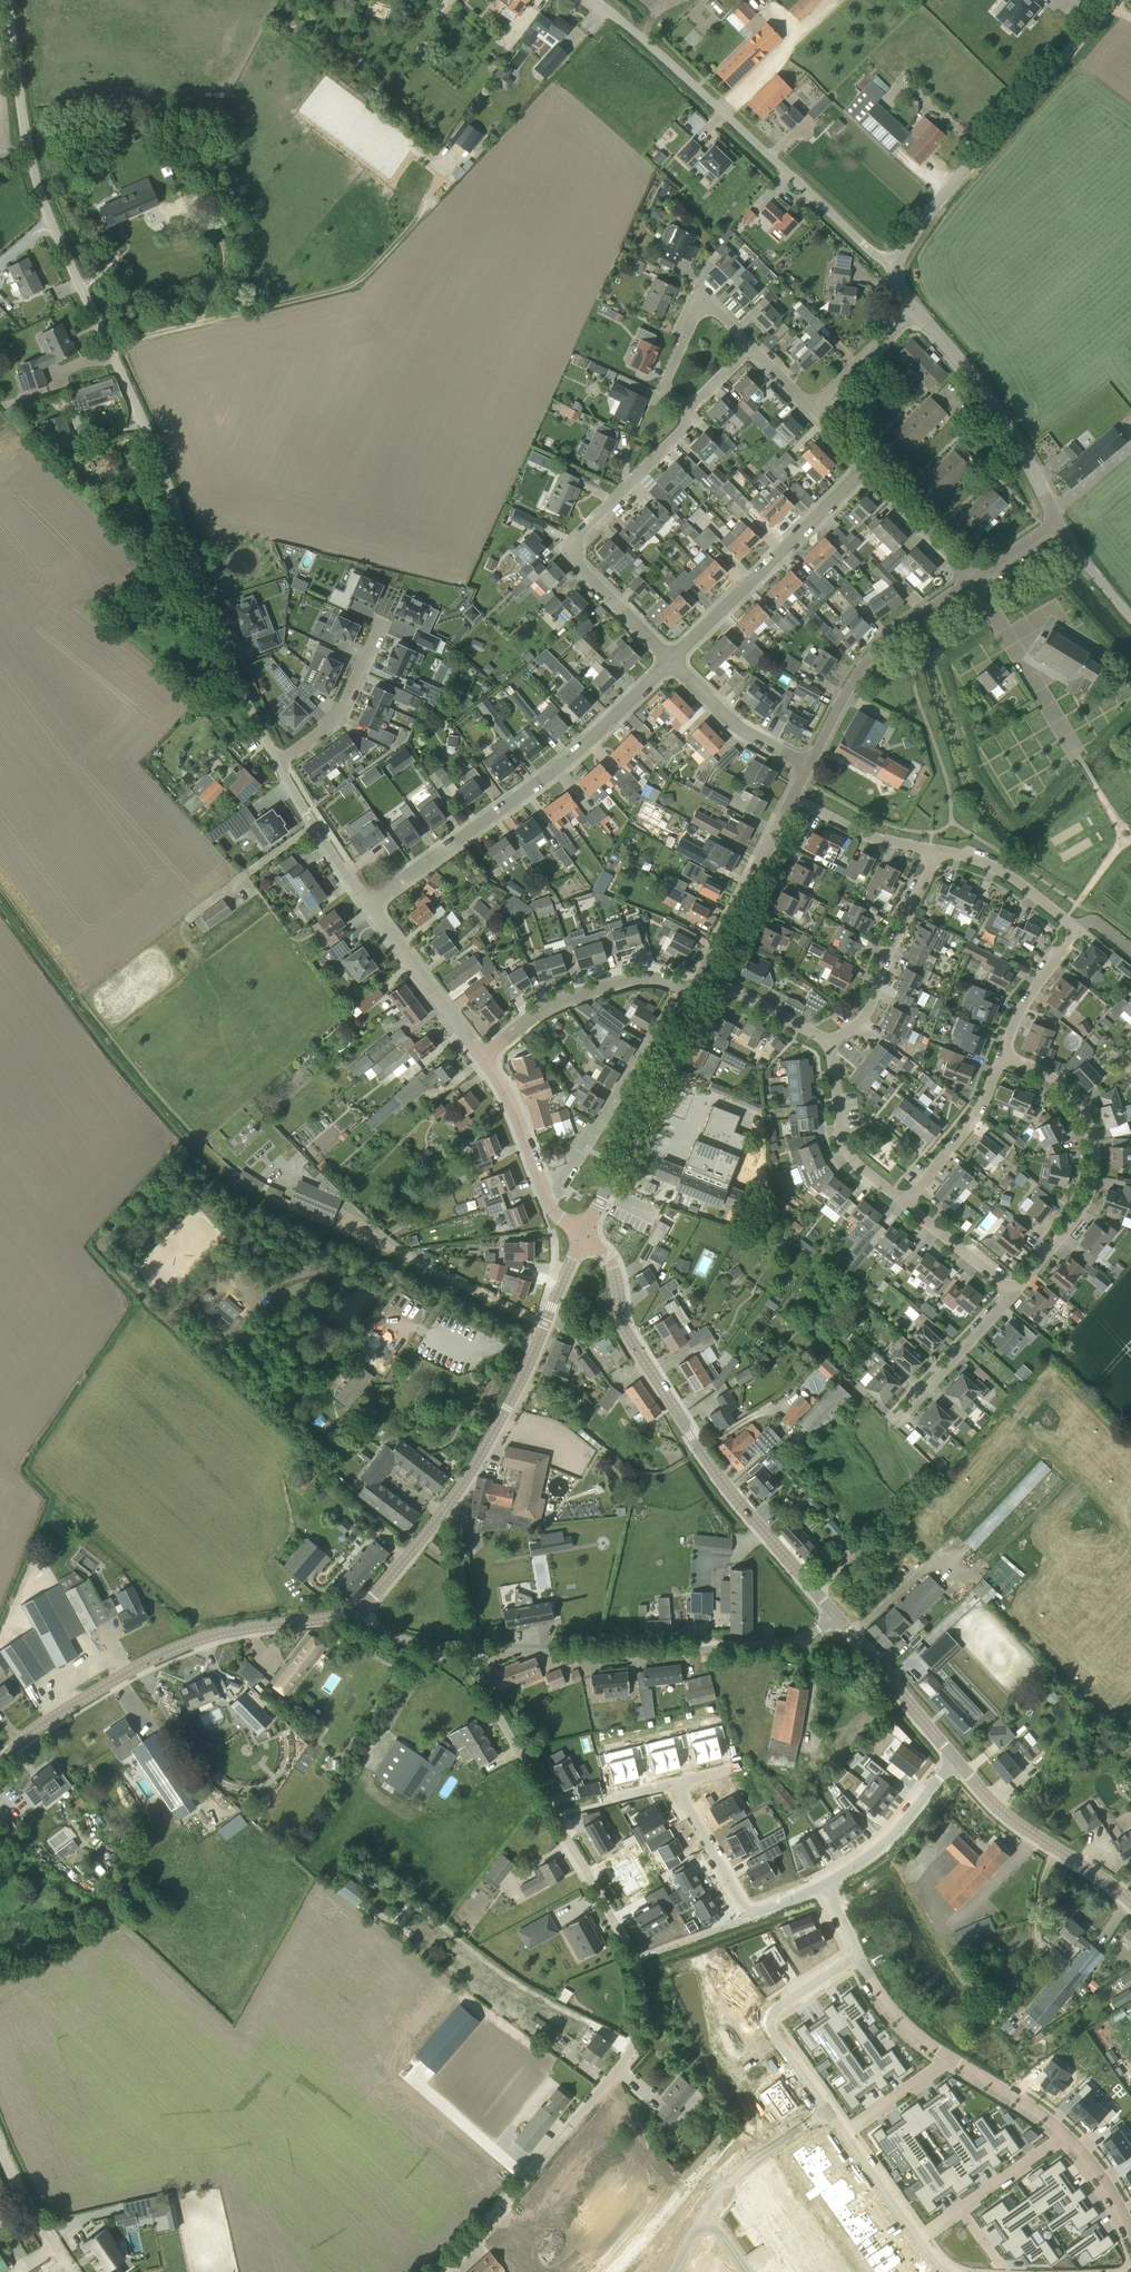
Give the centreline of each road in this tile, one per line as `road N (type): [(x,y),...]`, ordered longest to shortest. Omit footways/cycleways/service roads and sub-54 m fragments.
road 1 (unclassified): [(244,694),(135,399),(46,211),(23,114),(9,0)]
road 2 (track): [(0,899),(228,1179),(544,1325)]
road 3 (tertiary): [(837,1616),(731,1492),(649,1375),(622,1319),(614,1274),(583,1232)]
road 4 (unclassified): [(893,264),(588,0)]
road 5 (unclassified): [(642,2009),(634,1960),(482,1683),(480,1651)]
road 6 (tertiary): [(0,1754),(158,1655),(224,1632),(361,1607)]
road 7 (residential): [(368,904),(555,772),(670,663)]
road 8 (tertiary): [(361,1607),(486,1445),(561,1286)]
road 9 (unclassified): [(837,1616),(778,1643),(480,1651)]
road 10 (unclassified): [(893,264),(1111,0)]
road 11 (unclassified): [(642,2009),(629,2055),(486,2226),(436,2271)]
road 12 (residential): [(670,663),(578,565),(574,548),(681,429),(680,412)]
road 13 (residential): [(1013,1292),(1079,1212),(1091,1166),(1075,1101),(1046,1073),(1002,1056)]
road 14 (residential): [(583,1232),(699,980)]
road 15 (residential): [(670,663),(859,463)]
road 16 (residential): [(806,768),(873,652),(976,575)]
road 17 (residential): [(1056,521),(989,396),(914,309)]
road 18 (residential): [(546,1199),(564,1185),(682,985)]
road 19 (residential): [(674,1782),(744,1907),(829,1881)]
road 20 (tertiary): [(1130,1903),(994,1805),(953,1758)]
road 21 (residential): [(828,1042),(856,1027),(873,997),(934,851)]
road 22 (residential): [(483,1057),(526,1020),(586,991),(622,979),(682,985)]
road 23 (residential): [(859,1957),(771,2015),(827,2111)]
road 24 (residential): [(699,980),(792,797)]
road 25 (residential): [(905,1204),(839,1145),(828,1042)]
road 26 (residential): [(483,1057),(368,904)]
road 27 (residential): [(753,350),(701,306),(665,381),(680,412)]
road 28 (residential): [(276,763),(338,717),(382,619)]
road 29 (residential): [(1069,2135),(920,2242)]
road 30 (tertiary): [(953,1758),(837,1616)]
road 31 (residential): [(905,1204),(975,1115),(1002,1056)]
road 32 (residential): [(829,1881),(873,1853),(953,1758)]
road 33 (residential): [(806,768),(727,719),(670,663)]
road 34 (residential): [(1013,1292),(897,1420)]
road 35 (residential): [(702,2222),(734,2180),(827,2111)]
road 36 (residential): [(368,904),(276,763)]
road 37 (residential): [(934,851),(974,857),(1011,877),(1074,929)]
road 38 (residential): [(976,575),(859,463)]
road 39 (residential): [(546,1199),(483,1057)]
road 40 (residential): [(792,797),(870,838),(934,851)]
road 41 (residential): [(1002,1056),(1015,1020),(1074,929)]
road 42 (residential): [(810,409),(914,309)]
road 43 (residential): [(828,1042),(736,991),(699,980)]
road 44 (residential): [(948,2061),(1069,2135)]
road 45 (unclassified): [(71,2271),(0,2151)]
road 46 (residential): [(859,1957),(896,2015),(948,2061)]
road 47 (unclassified): [(480,1651),(391,1636),(361,1607)]
road 48 (residential): [(845,2135),(920,2242)]
road 49 (residential): [(845,2135),(948,2061)]
road 50 (unclassified): [(1130,618),(1056,521)]

